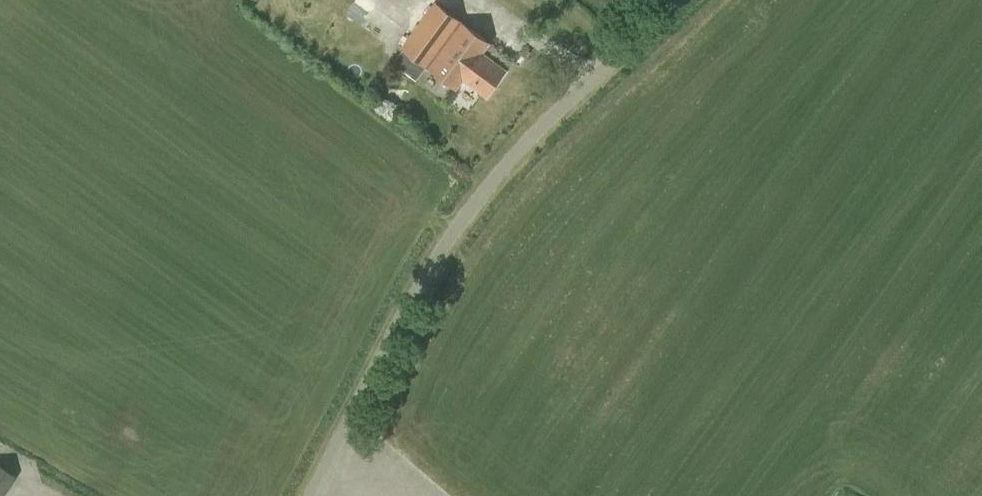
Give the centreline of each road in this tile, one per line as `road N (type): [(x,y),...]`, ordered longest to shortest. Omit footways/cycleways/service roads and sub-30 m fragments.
road 1 (unclassified): [(310,495),(381,357),(493,181),(683,0)]

